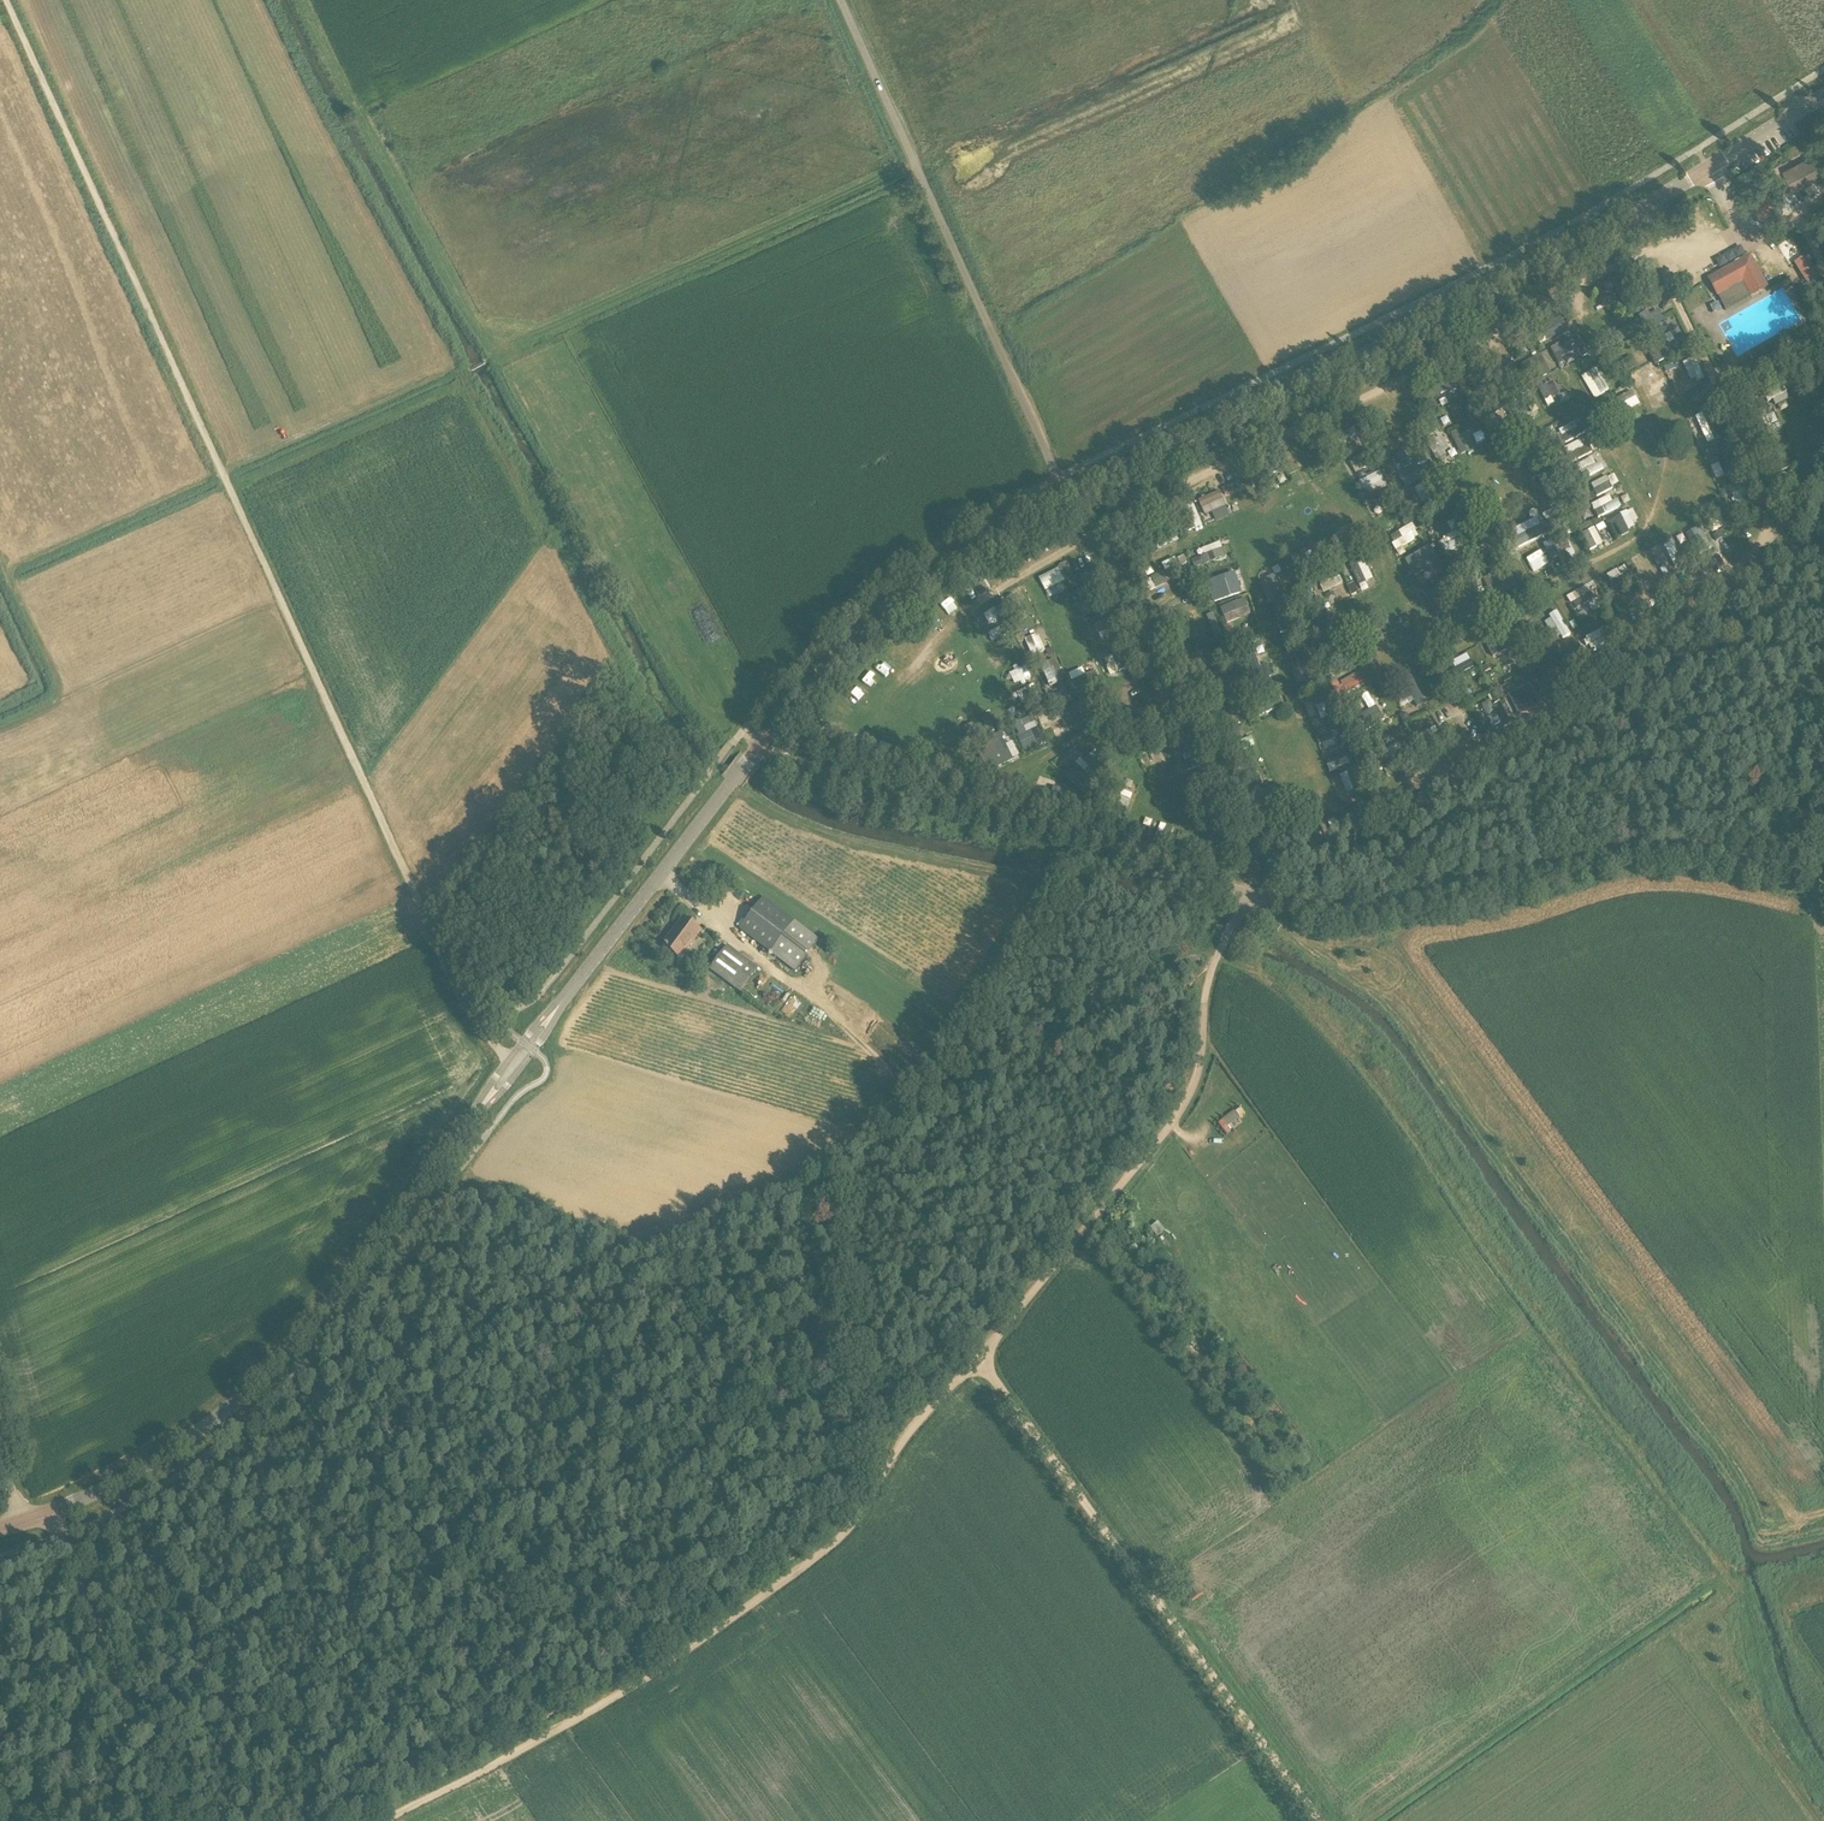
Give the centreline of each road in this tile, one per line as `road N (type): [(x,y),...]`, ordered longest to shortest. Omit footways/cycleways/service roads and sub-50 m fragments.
road 1 (track): [(9,0),(454,985),(513,1066)]
road 2 (unclassified): [(1329,1820),(996,1362),(1006,1324),(1196,1085),(1211,1026),(1211,977),(1249,900)]
road 3 (tertiary): [(34,1521),(143,1471),(273,1368),(760,740)]
road 4 (tertiary): [(1070,496),(1487,288),(1709,168),(1823,91)]
road 5 (track): [(379,1820),(514,1758),(841,1538),(922,1426),(996,1349)]
road 6 (unclassified): [(1249,900),(1384,900),(1672,843),(1715,846),(1823,878)]
road 7 (unclassified): [(1070,496),(843,0)]
road 8 (unclassified): [(1249,900),(1089,839),(907,798),(760,740)]
road 9 (tertiary): [(760,740),(861,629),(972,550),(1070,496)]
road 10 (unclassified): [(186,1820),(55,1537),(34,1521)]
road 11 (track): [(0,559),(60,692),(56,704),(0,732)]

